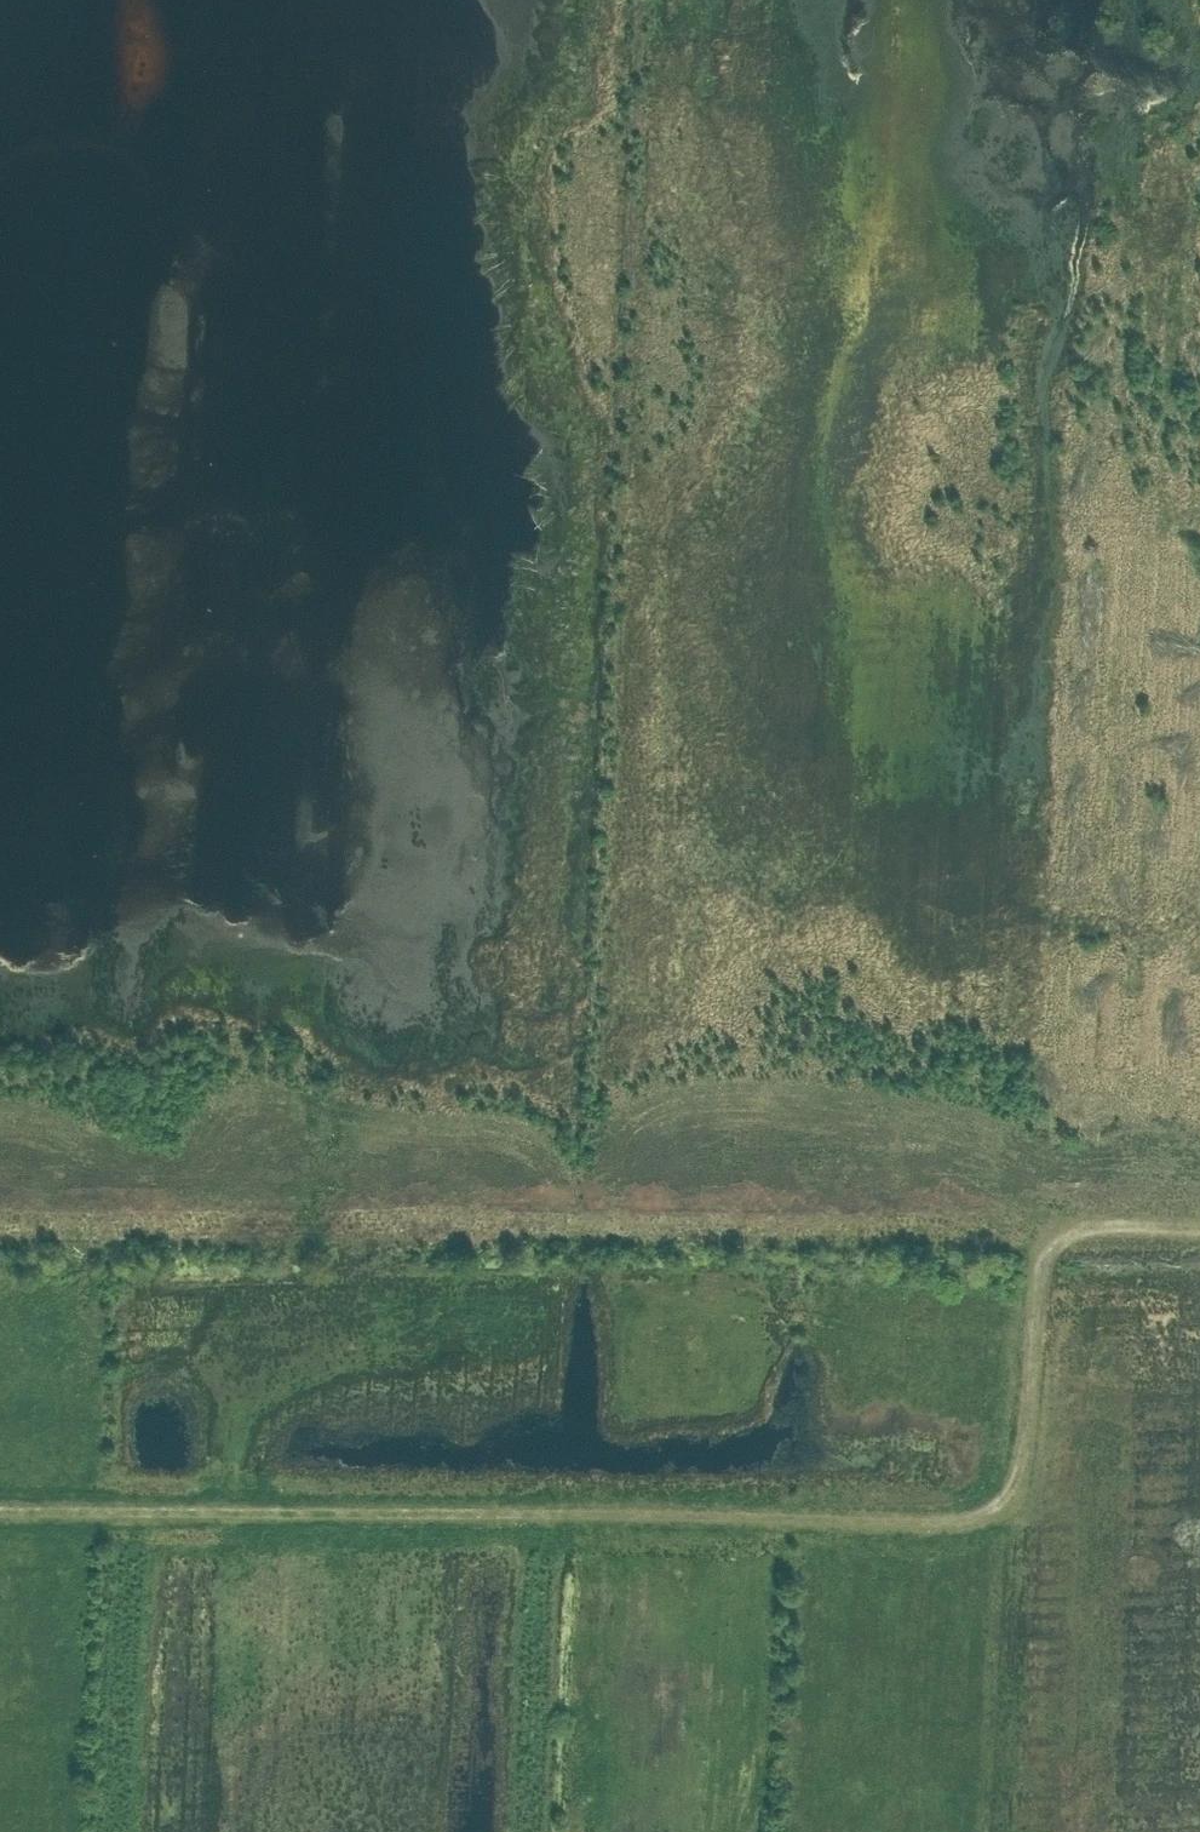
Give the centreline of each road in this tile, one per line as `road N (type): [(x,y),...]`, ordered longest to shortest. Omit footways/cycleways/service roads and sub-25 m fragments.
road 1 (track): [(0,1515),(953,1524),(993,1504),(1011,1484),(1036,1268),(1061,1231),(1199,1227)]

